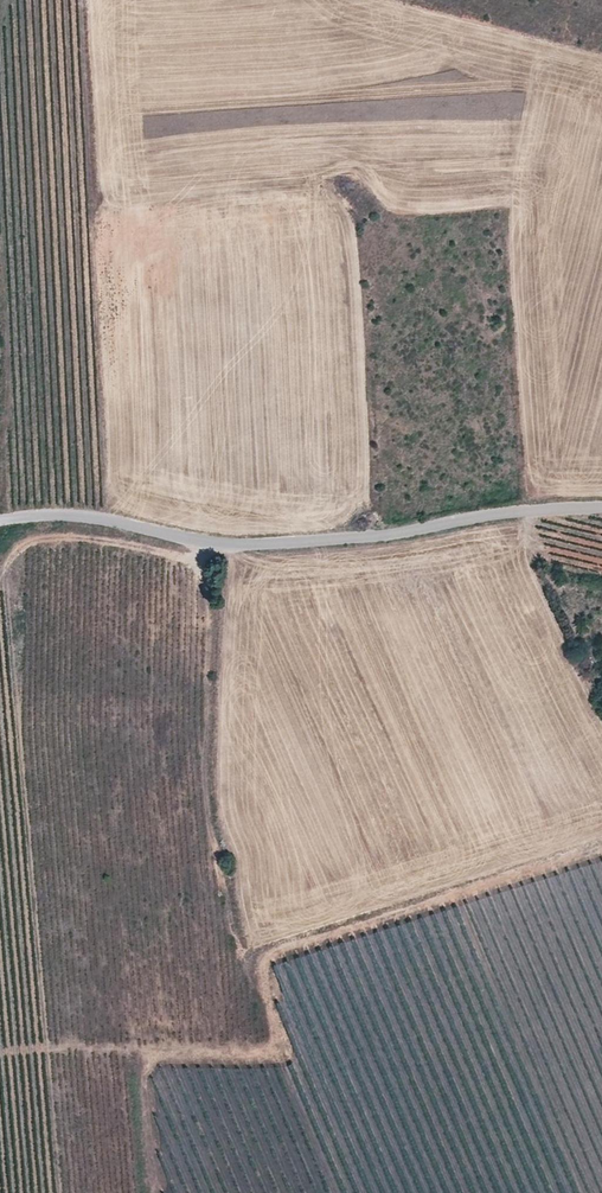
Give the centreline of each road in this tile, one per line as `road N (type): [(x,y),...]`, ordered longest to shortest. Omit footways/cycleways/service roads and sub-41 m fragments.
road 1 (unclassified): [(601,512),(384,540),(195,546),(50,522),(0,525)]

